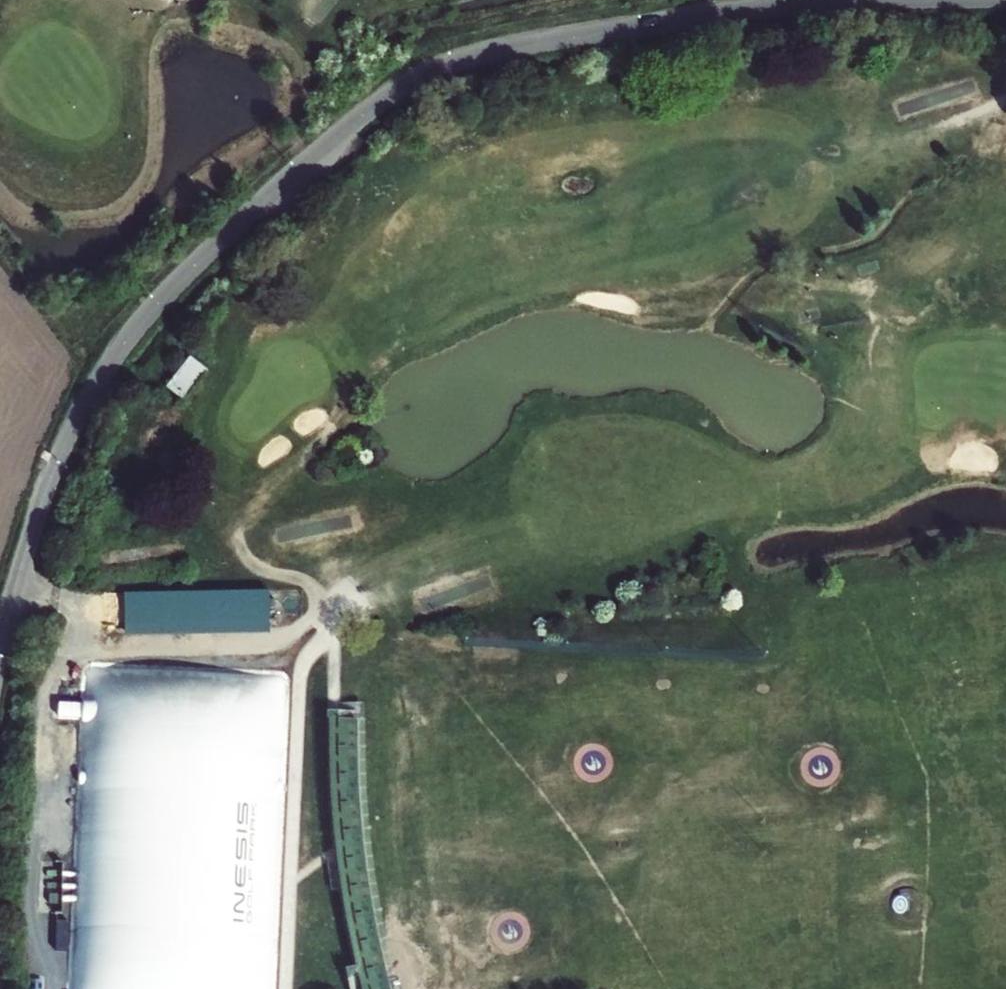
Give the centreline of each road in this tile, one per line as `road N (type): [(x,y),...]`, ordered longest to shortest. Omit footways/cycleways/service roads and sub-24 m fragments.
road 1 (residential): [(0,653),(54,473),(124,339),(179,279),(373,108),(438,70),(525,45),(746,11),(883,0)]

